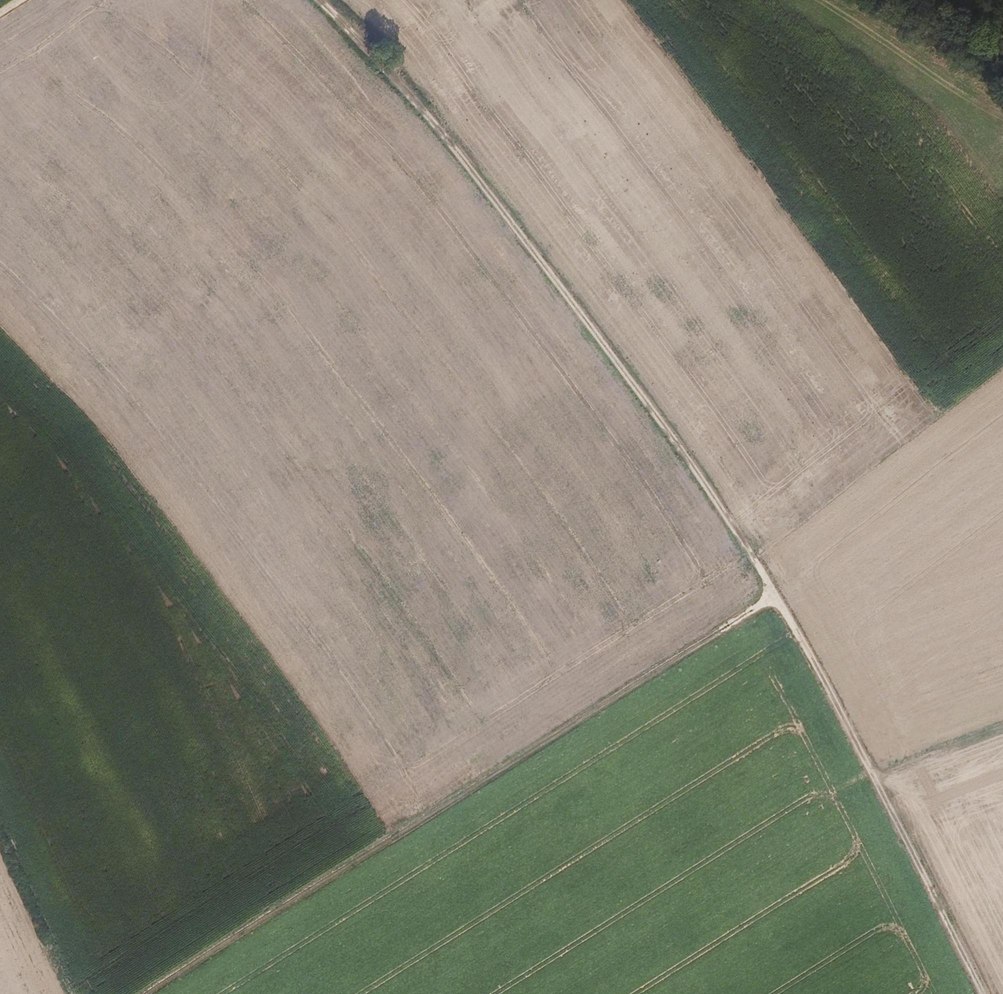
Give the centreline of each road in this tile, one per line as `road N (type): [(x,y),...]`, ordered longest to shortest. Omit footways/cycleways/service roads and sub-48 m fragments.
road 1 (track): [(319,0),(460,157),(707,487),(792,621),(983,993)]
road 2 (track): [(139,993),(776,595)]
road 3 (track): [(872,770),(1002,719)]

